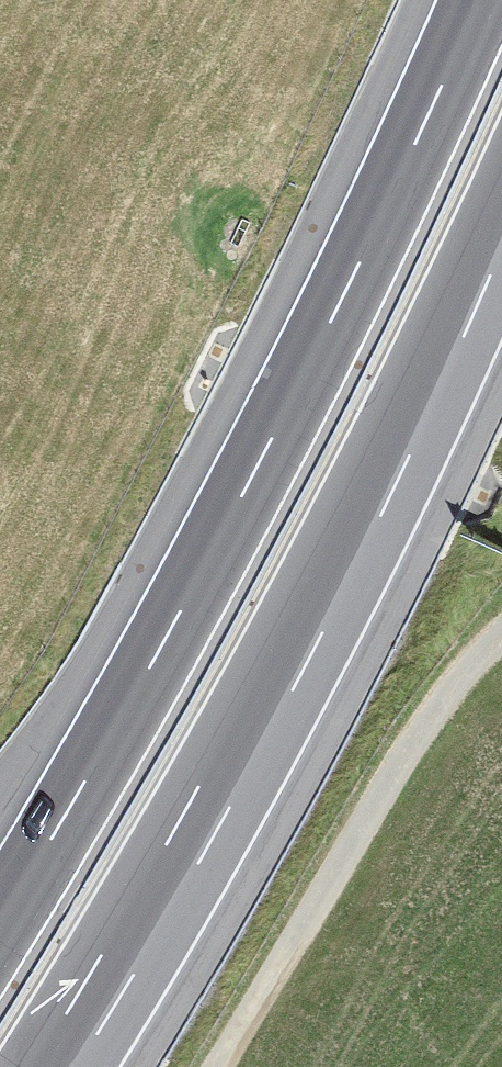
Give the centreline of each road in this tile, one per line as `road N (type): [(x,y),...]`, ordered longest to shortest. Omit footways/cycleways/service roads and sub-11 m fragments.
road 1 (motorway): [(478,0),(271,445),(0,928)]
road 2 (motorway): [(58,1066),(290,667),(501,222)]
road 3 (track): [(222,1066),(416,740),(501,637)]

